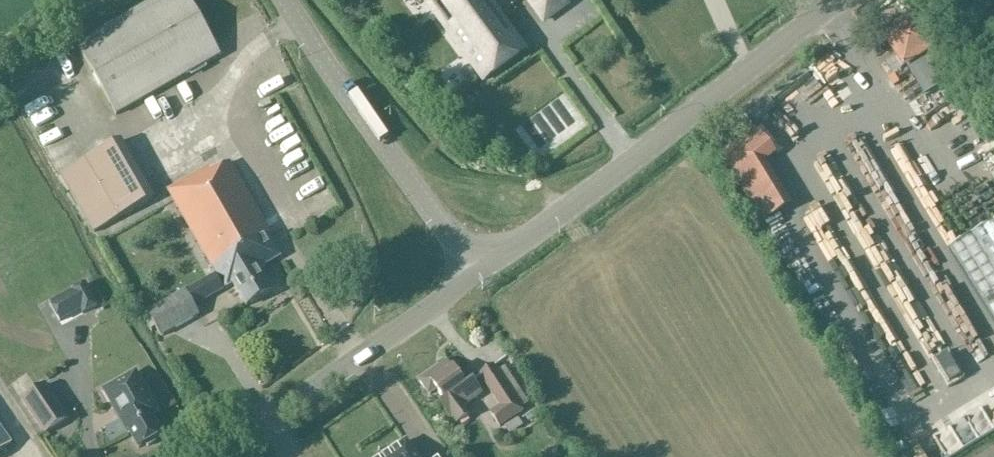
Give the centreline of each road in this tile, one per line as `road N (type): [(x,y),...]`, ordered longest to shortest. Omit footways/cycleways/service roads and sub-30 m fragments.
road 1 (tertiary): [(476,275),(839,0)]
road 2 (tertiary): [(476,275),(282,0)]
road 3 (tertiary): [(476,275),(216,456)]

